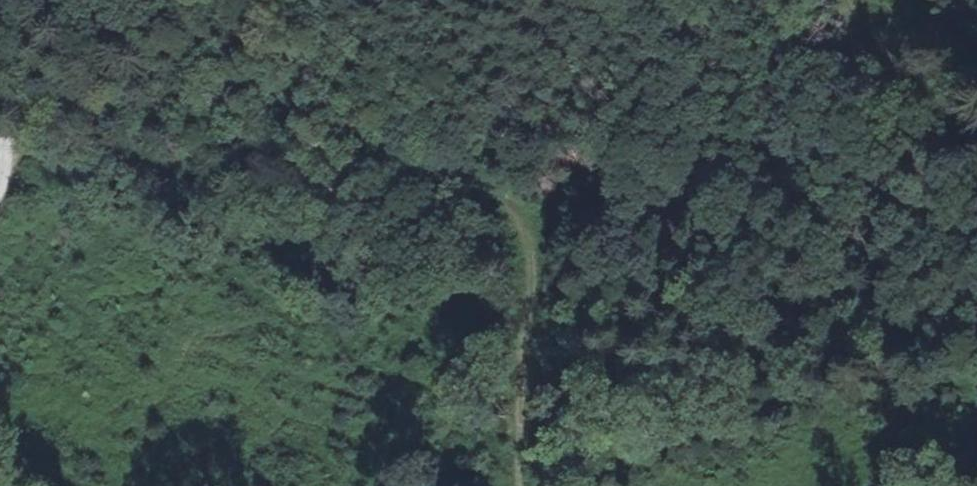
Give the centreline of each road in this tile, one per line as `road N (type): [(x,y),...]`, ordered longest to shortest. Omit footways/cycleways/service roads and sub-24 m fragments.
road 1 (track): [(161,0),(254,108),(374,163),(473,258),(513,366),(512,485)]
road 2 (track): [(520,485),(596,333),(814,157),(866,25)]

